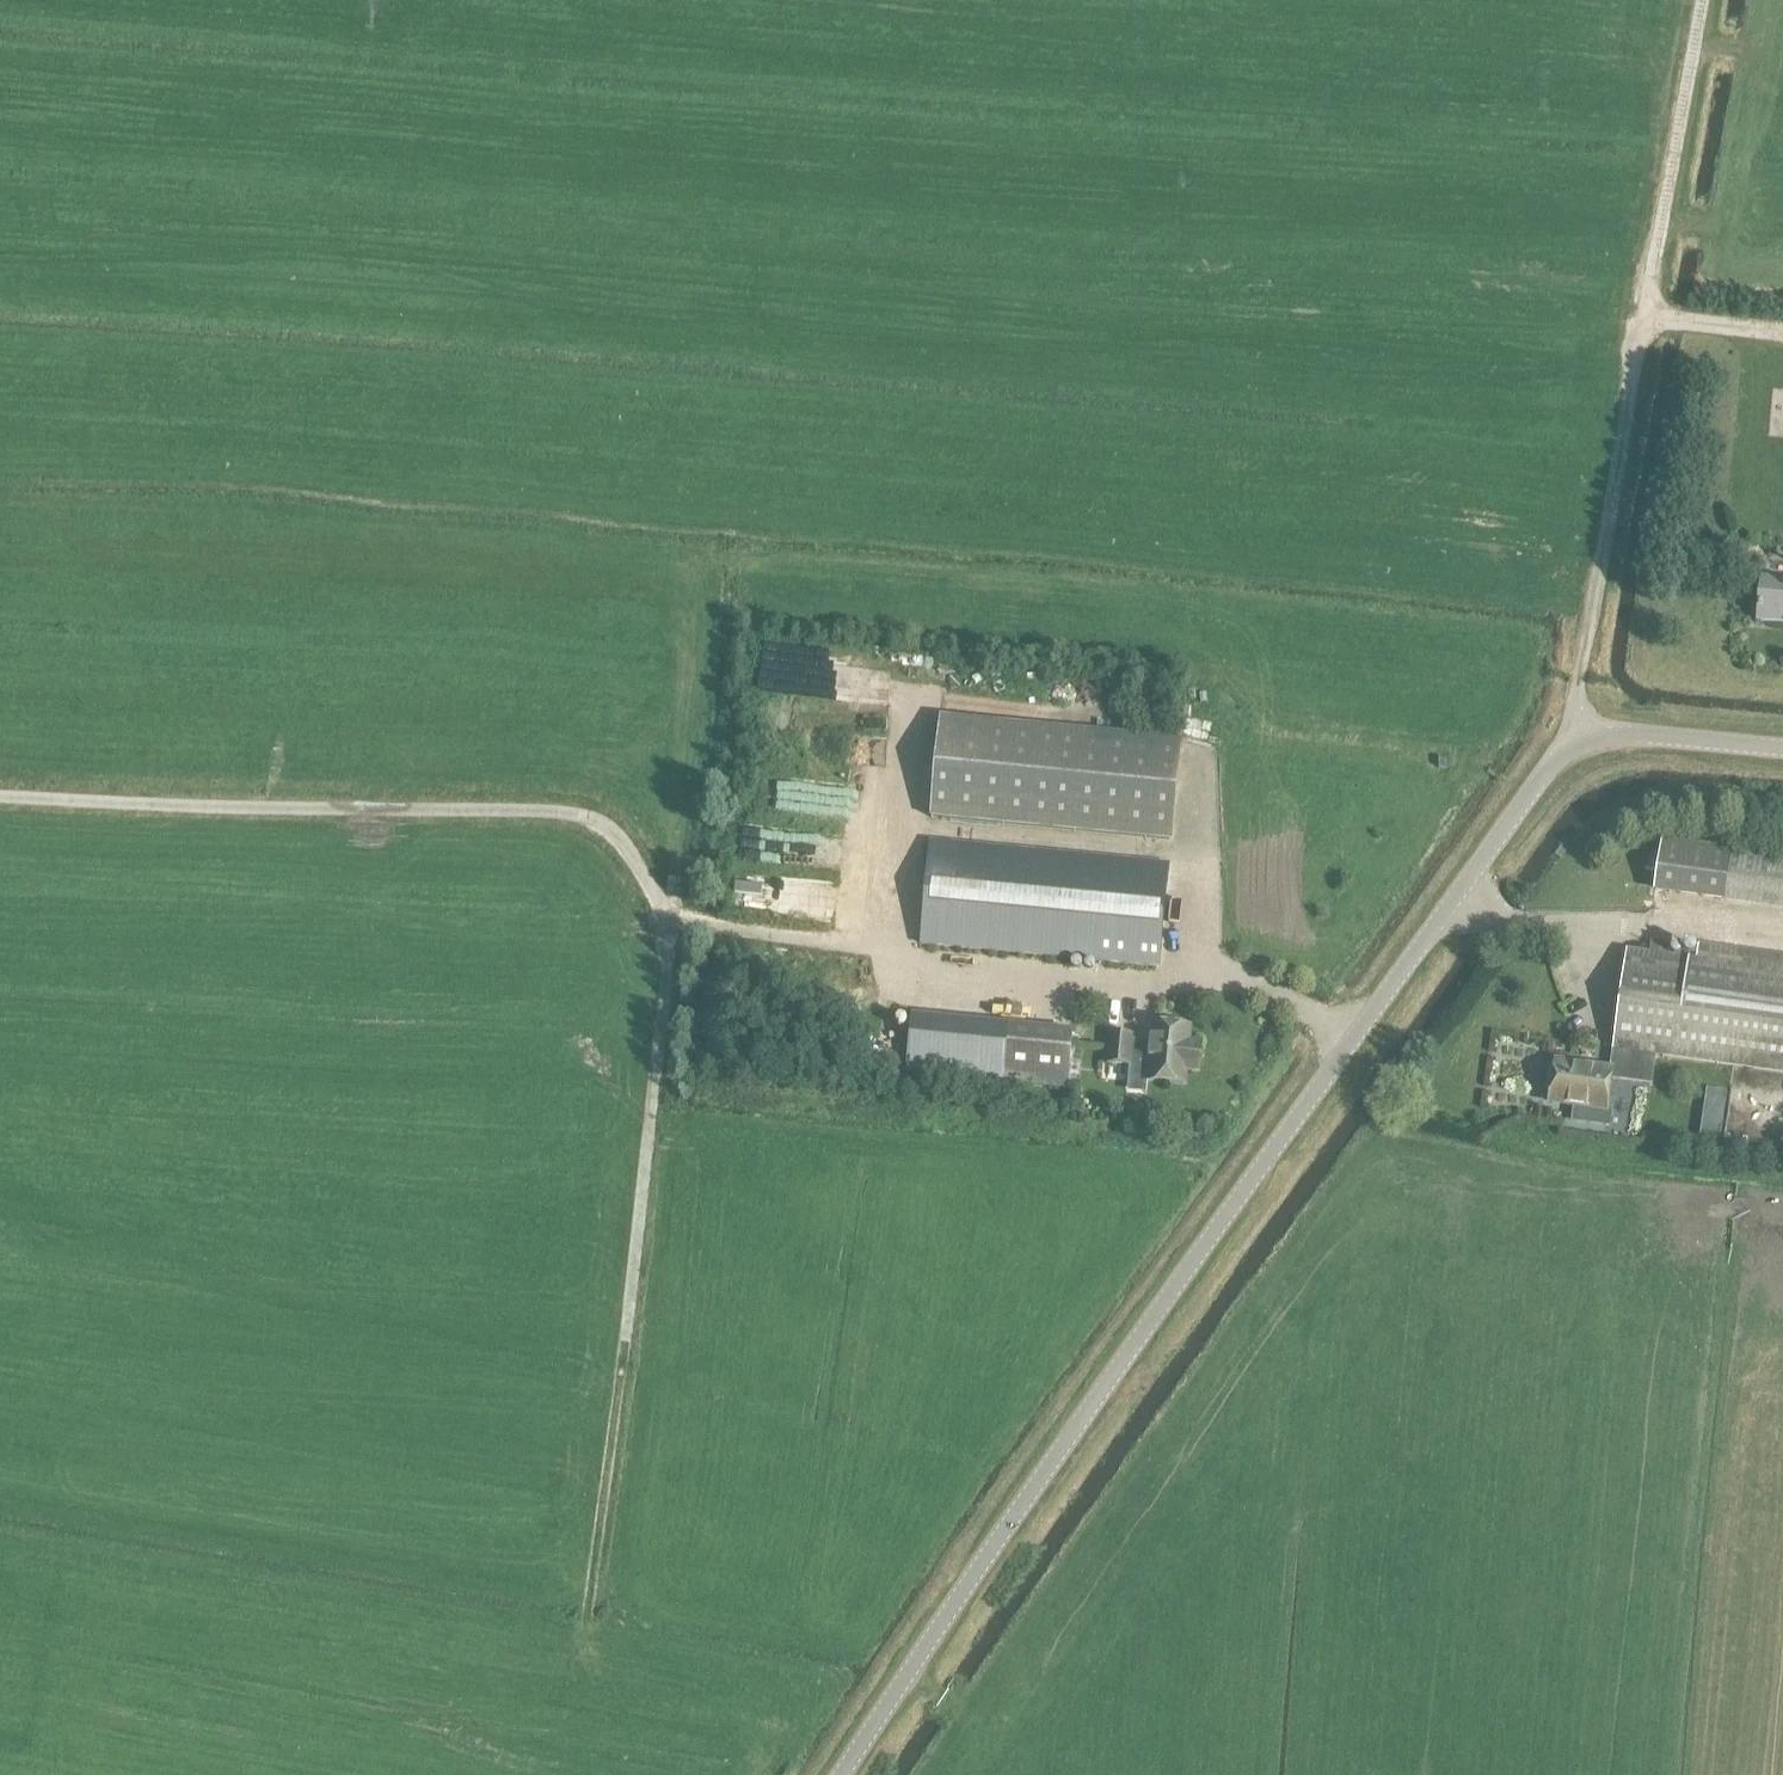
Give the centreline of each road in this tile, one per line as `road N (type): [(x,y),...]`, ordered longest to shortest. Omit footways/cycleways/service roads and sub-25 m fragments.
road 1 (tertiary): [(843,1774),(1260,1167),(1555,763)]
road 2 (track): [(1703,0),(1575,711),(1590,743)]
road 3 (track): [(672,915),(619,837),(582,817),(0,797)]
road 4 (track): [(672,915),(626,1342)]
road 5 (track): [(590,1610),(591,1664),(726,1699),(757,1774)]
road 6 (track): [(939,972),(672,915)]
road 7 (track): [(590,1610),(626,1342)]
road 8 (tertiary): [(1782,752),(1644,739),(1590,743),(1555,763)]

